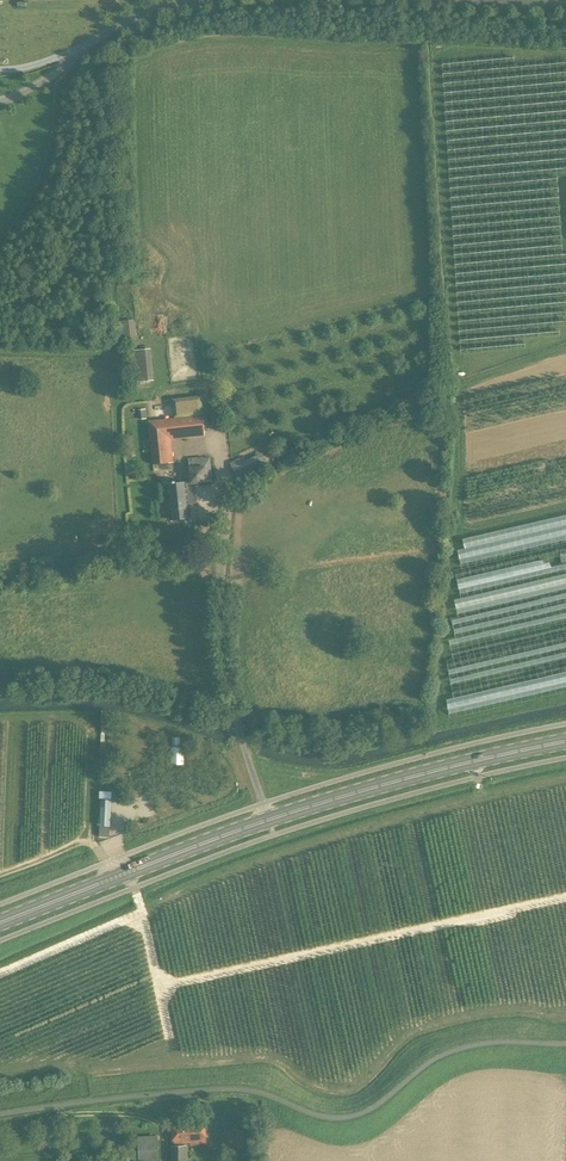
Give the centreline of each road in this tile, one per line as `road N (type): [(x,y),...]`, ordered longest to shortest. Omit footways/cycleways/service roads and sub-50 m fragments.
road 1 (primary): [(0,923),(267,820),(565,741)]

